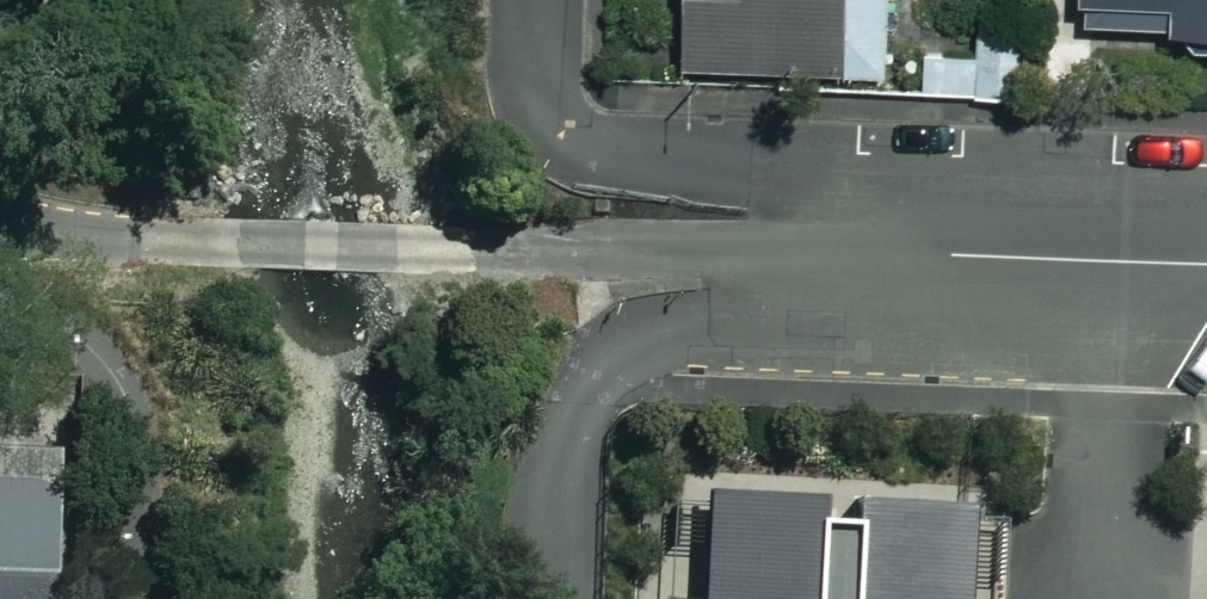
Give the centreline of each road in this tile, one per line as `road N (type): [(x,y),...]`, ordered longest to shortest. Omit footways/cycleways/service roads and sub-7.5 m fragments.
road 1 (residential): [(915,254),(217,246),(0,228)]
road 2 (residential): [(915,254),(696,320),(600,368),(590,385),(580,598)]
road 3 (residential): [(955,255),(775,160),(584,143),(547,109),(544,0)]
road 4 (residential): [(1206,264),(955,255)]

